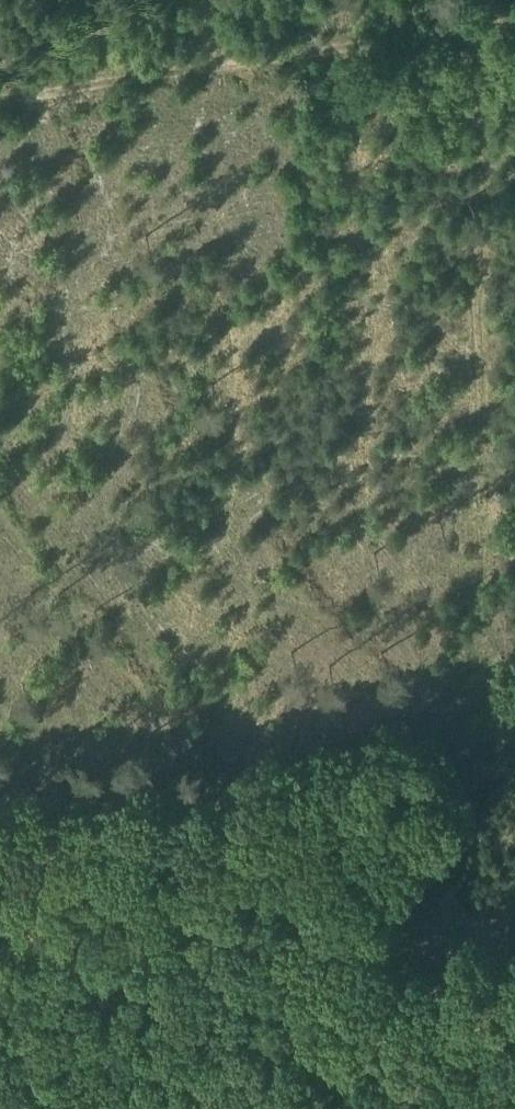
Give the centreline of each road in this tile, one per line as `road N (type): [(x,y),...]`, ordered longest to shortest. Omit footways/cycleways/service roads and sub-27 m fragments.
road 1 (track): [(0,808),(514,715)]
road 2 (track): [(0,90),(514,15)]

